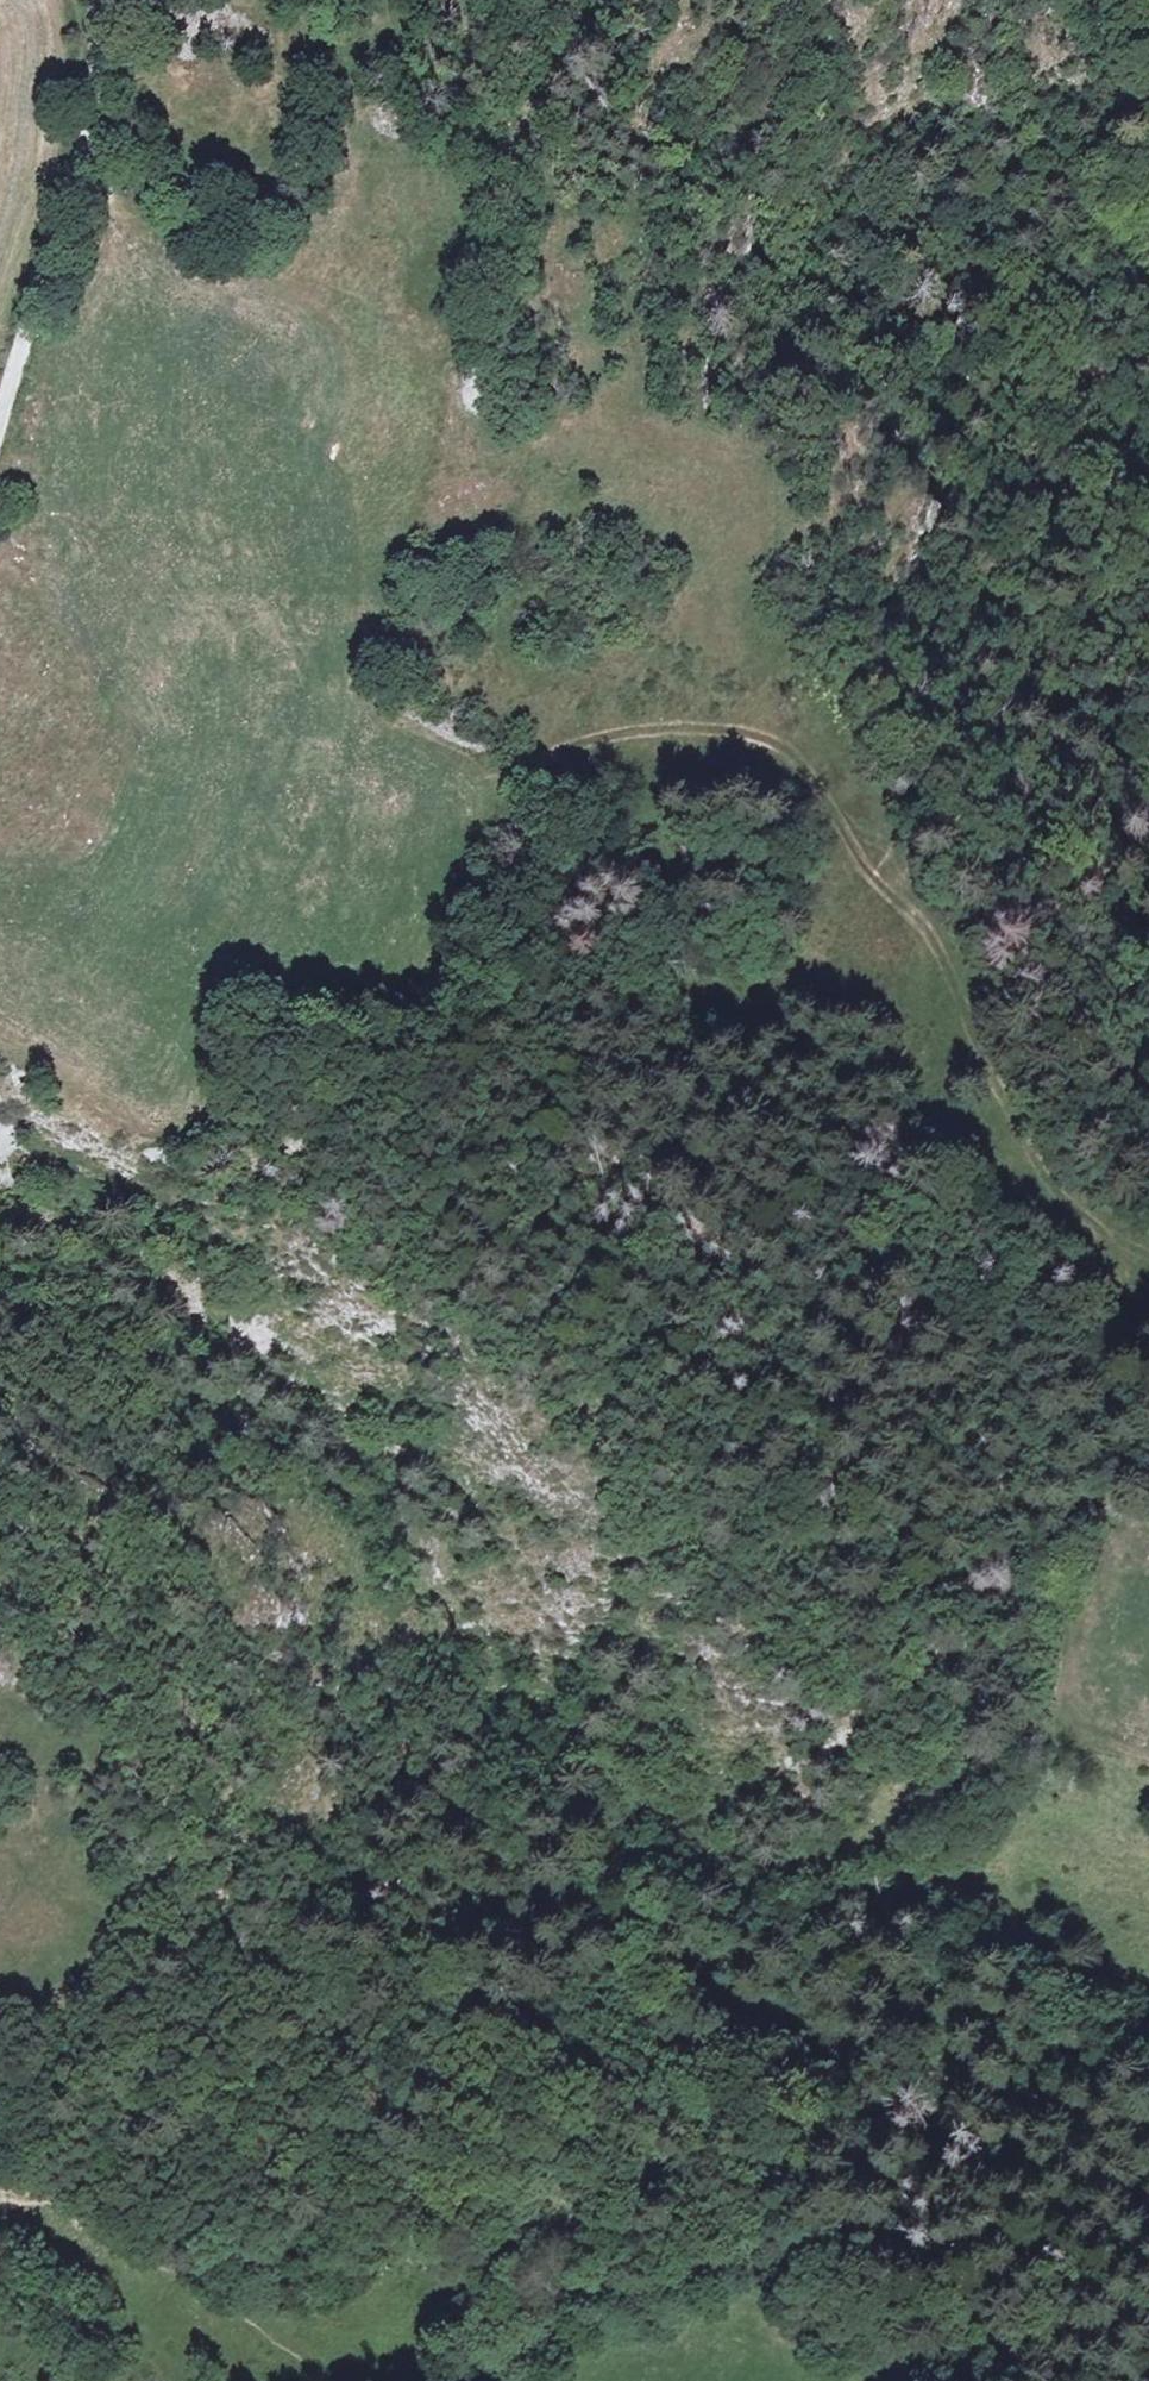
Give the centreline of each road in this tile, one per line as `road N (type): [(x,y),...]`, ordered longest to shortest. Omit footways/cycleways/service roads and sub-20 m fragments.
road 1 (track): [(456,2380),(468,2356),(506,2321),(720,2253),(771,2222),(781,2178),(690,2064),(704,2026),(724,2007),(768,2021),(940,2107),(1148,2108)]
road 2 (unclassified): [(94,0),(95,66),(77,170),(0,415)]

